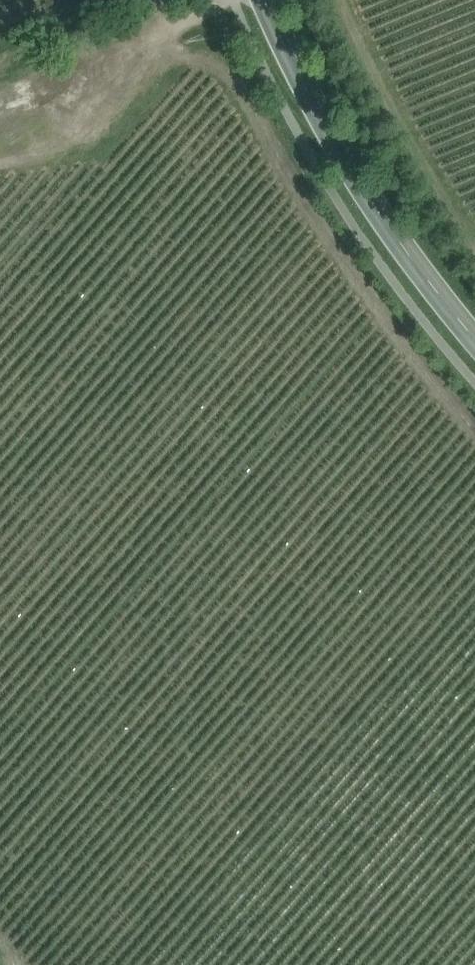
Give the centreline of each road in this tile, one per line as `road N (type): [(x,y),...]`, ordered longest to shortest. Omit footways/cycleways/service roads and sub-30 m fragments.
road 1 (secondary): [(474,343),(332,155),(261,0)]

